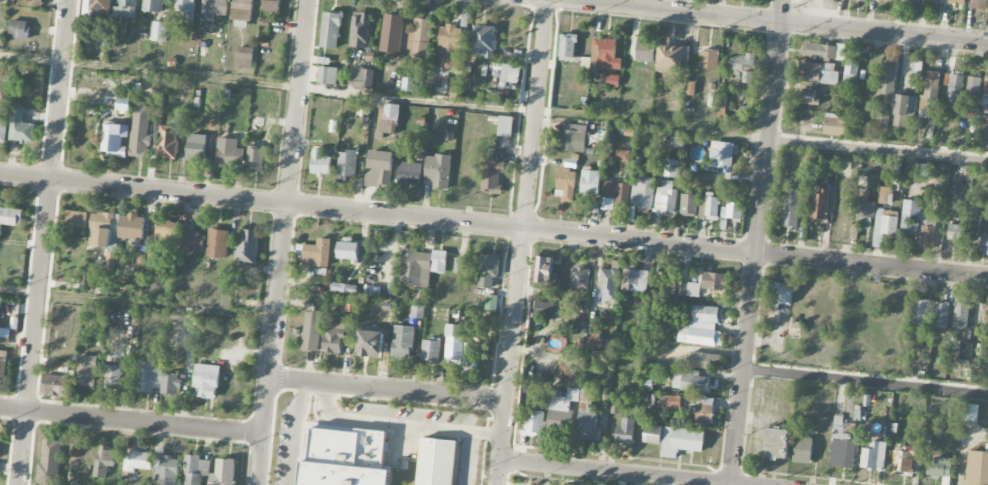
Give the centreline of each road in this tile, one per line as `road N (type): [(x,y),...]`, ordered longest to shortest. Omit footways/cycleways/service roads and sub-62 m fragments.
road 1 (residential): [(987,279),(0,177)]
road 2 (residential): [(731,484),(784,0)]
road 3 (residential): [(18,484),(69,0)]
road 4 (residential): [(987,45),(550,0)]
road 5 (residential): [(506,401),(550,0)]
road 6 (residential): [(270,380),(308,0)]
road 7 (residential): [(264,434),(0,409)]
road 8 (residential): [(740,484),(500,460)]
road 9 (residential): [(506,401),(270,380)]

